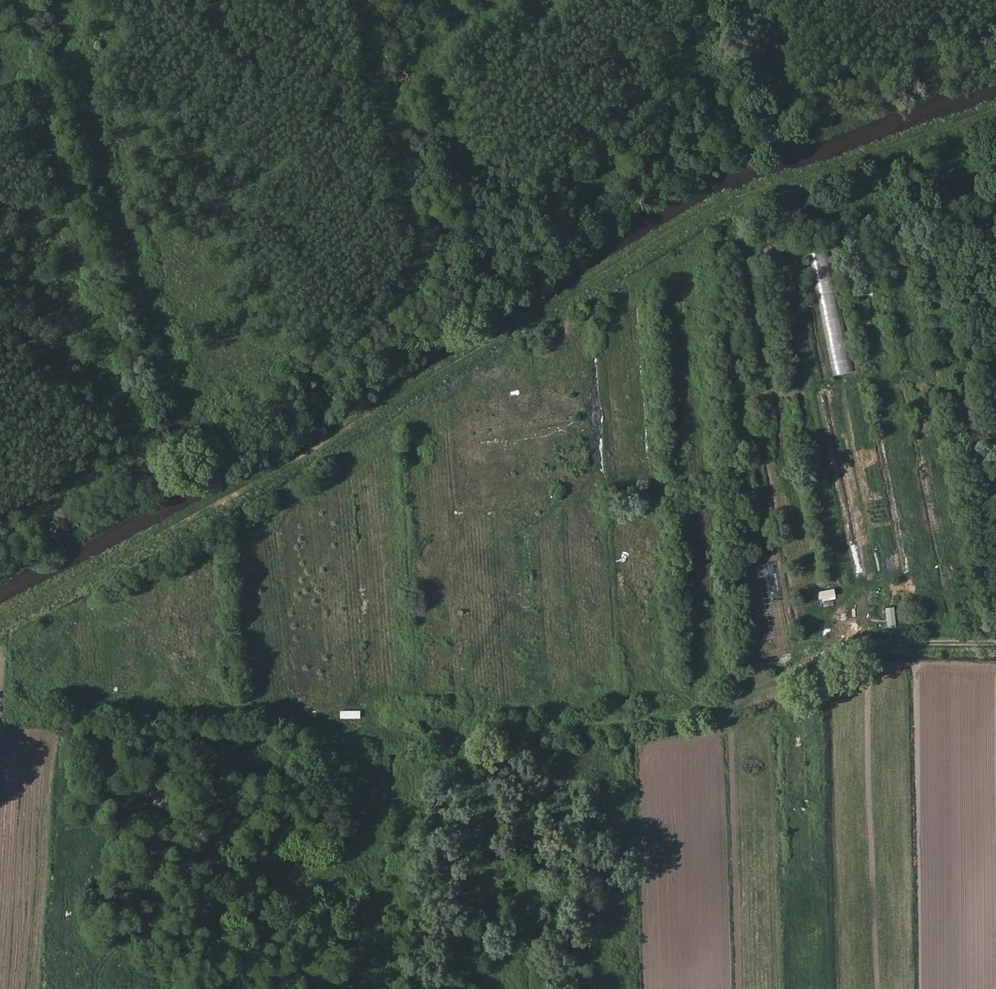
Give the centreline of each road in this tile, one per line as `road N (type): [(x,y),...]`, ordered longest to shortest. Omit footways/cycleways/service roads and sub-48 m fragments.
road 1 (track): [(995,642),(885,643),(700,709),(436,740),(225,712),(209,696),(74,683),(55,586)]

